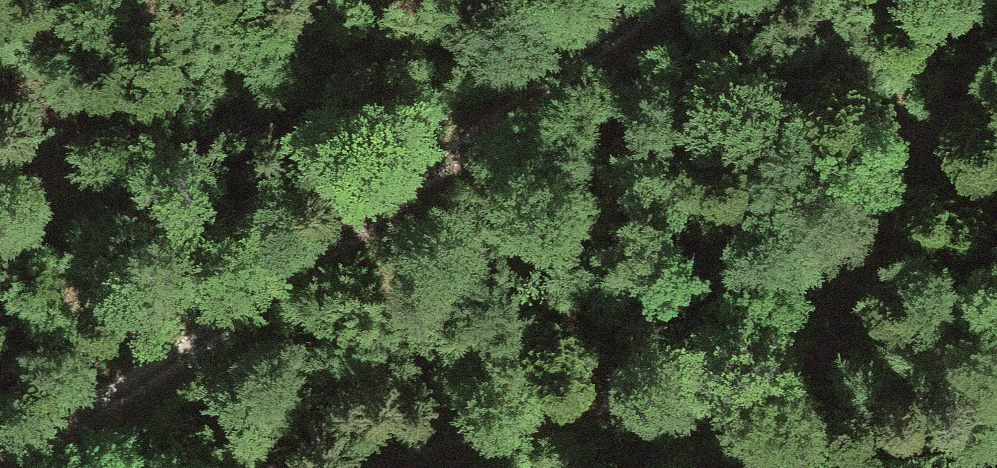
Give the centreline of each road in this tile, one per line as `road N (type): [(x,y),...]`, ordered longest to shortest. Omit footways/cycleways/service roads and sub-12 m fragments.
road 1 (track): [(4,467),(277,289),(655,0)]
road 2 (track): [(392,467),(996,307)]

